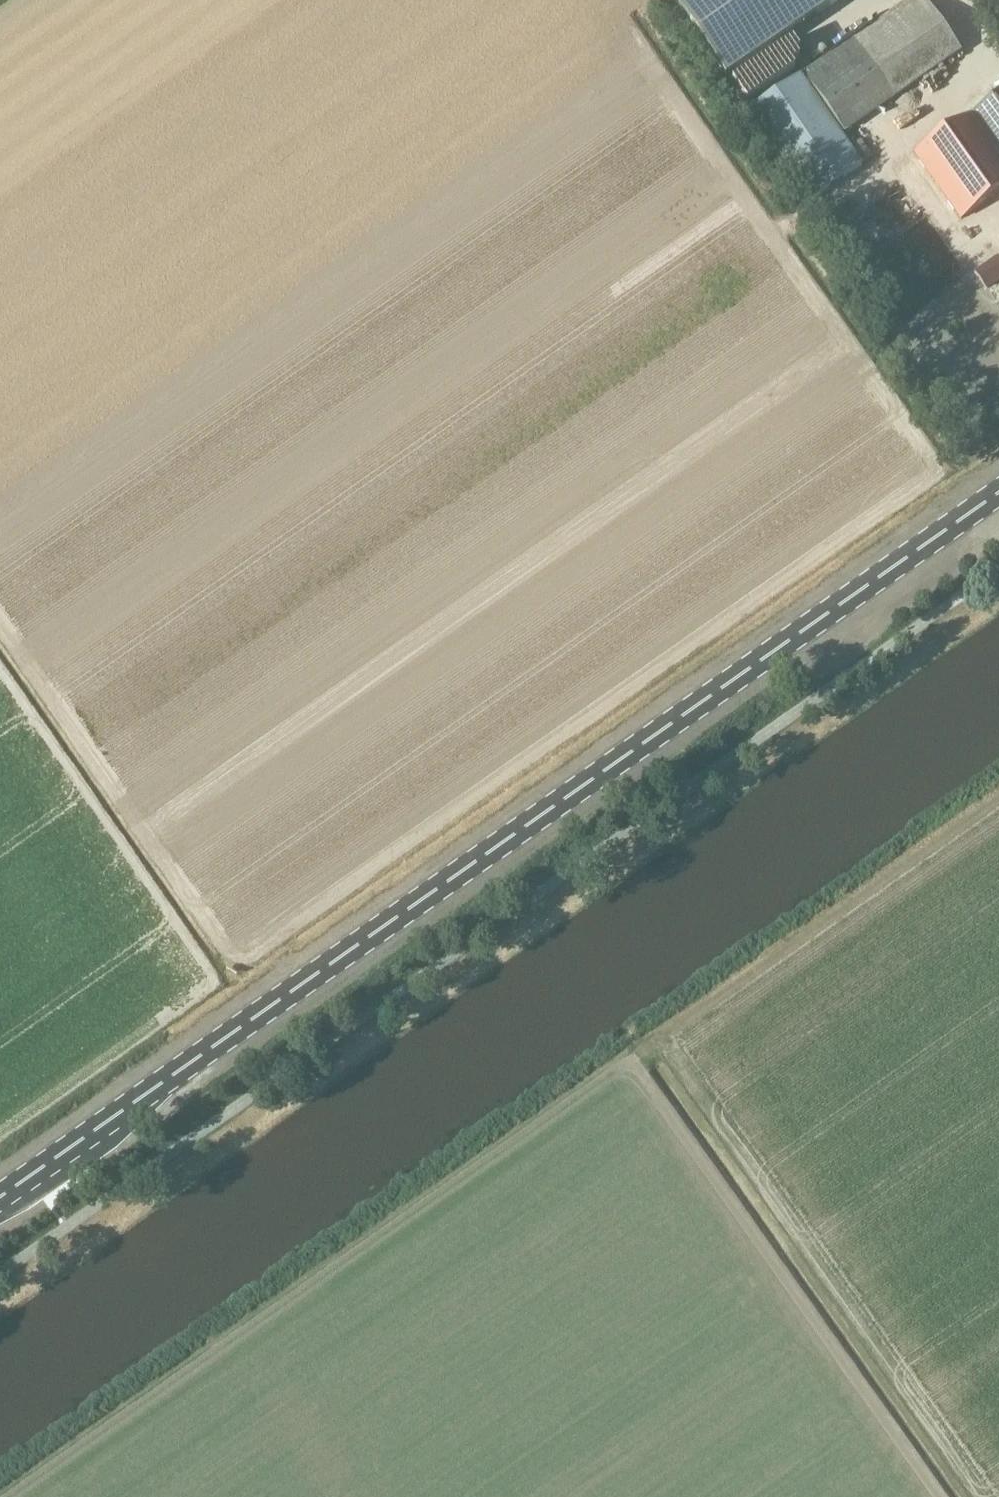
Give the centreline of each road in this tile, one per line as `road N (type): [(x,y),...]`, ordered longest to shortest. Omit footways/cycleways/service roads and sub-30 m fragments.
road 1 (primary): [(0,1200),(998,493)]

